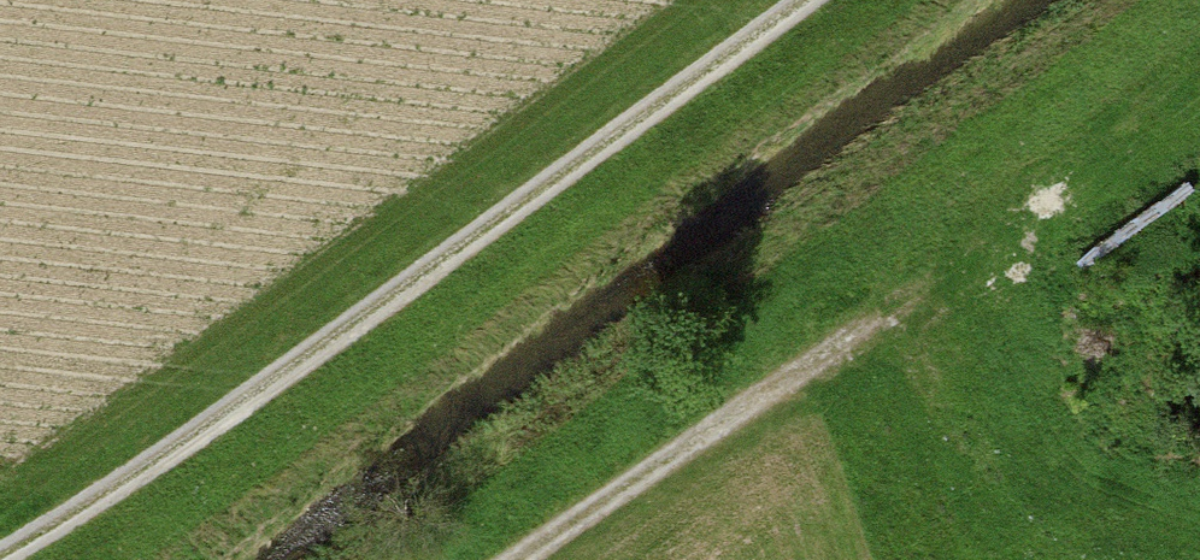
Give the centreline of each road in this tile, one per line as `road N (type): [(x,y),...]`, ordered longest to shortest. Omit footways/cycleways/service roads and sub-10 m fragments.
road 1 (track): [(2,559),(239,416),(816,0)]
road 2 (track): [(526,559),(850,341)]

